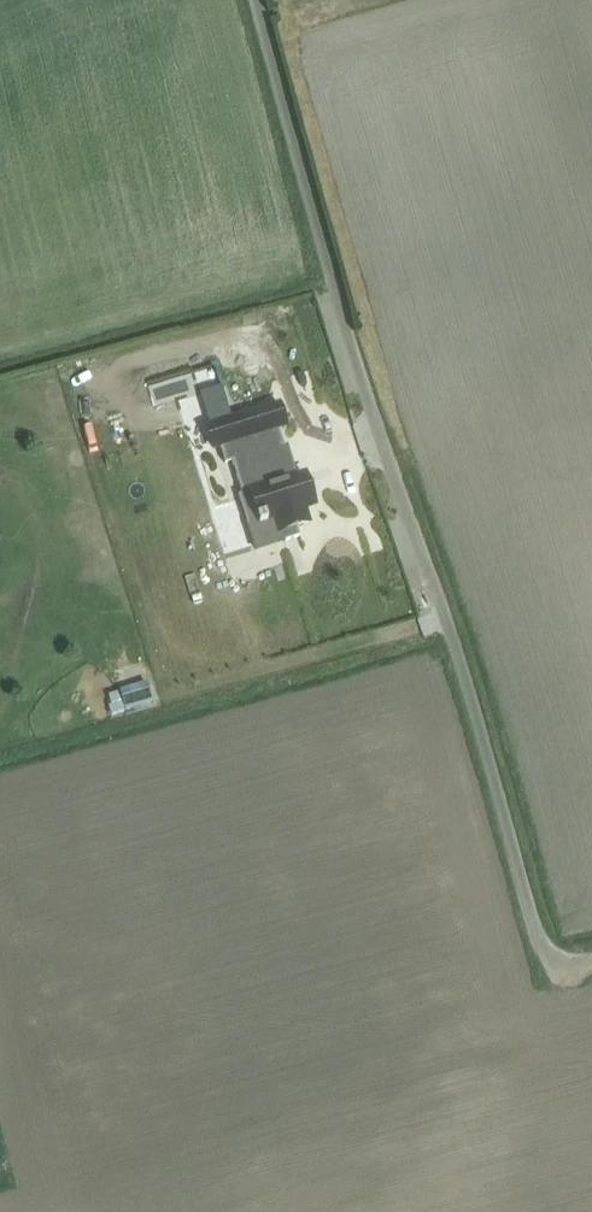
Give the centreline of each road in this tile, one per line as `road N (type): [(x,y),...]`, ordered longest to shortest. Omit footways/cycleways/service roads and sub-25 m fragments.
road 1 (unclassified): [(252,0),(532,936),(544,959),(568,969),(591,964)]

